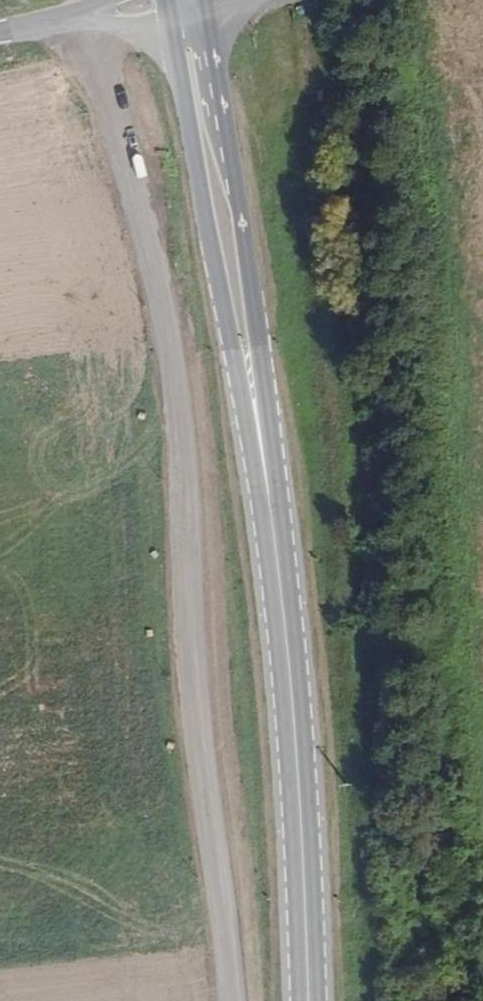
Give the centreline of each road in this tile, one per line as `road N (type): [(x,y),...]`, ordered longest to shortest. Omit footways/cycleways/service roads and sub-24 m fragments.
road 1 (track): [(81,17),(152,257),(171,356),(198,788),(225,1000)]
road 2 (primary): [(192,31),(290,653),(309,1000)]

